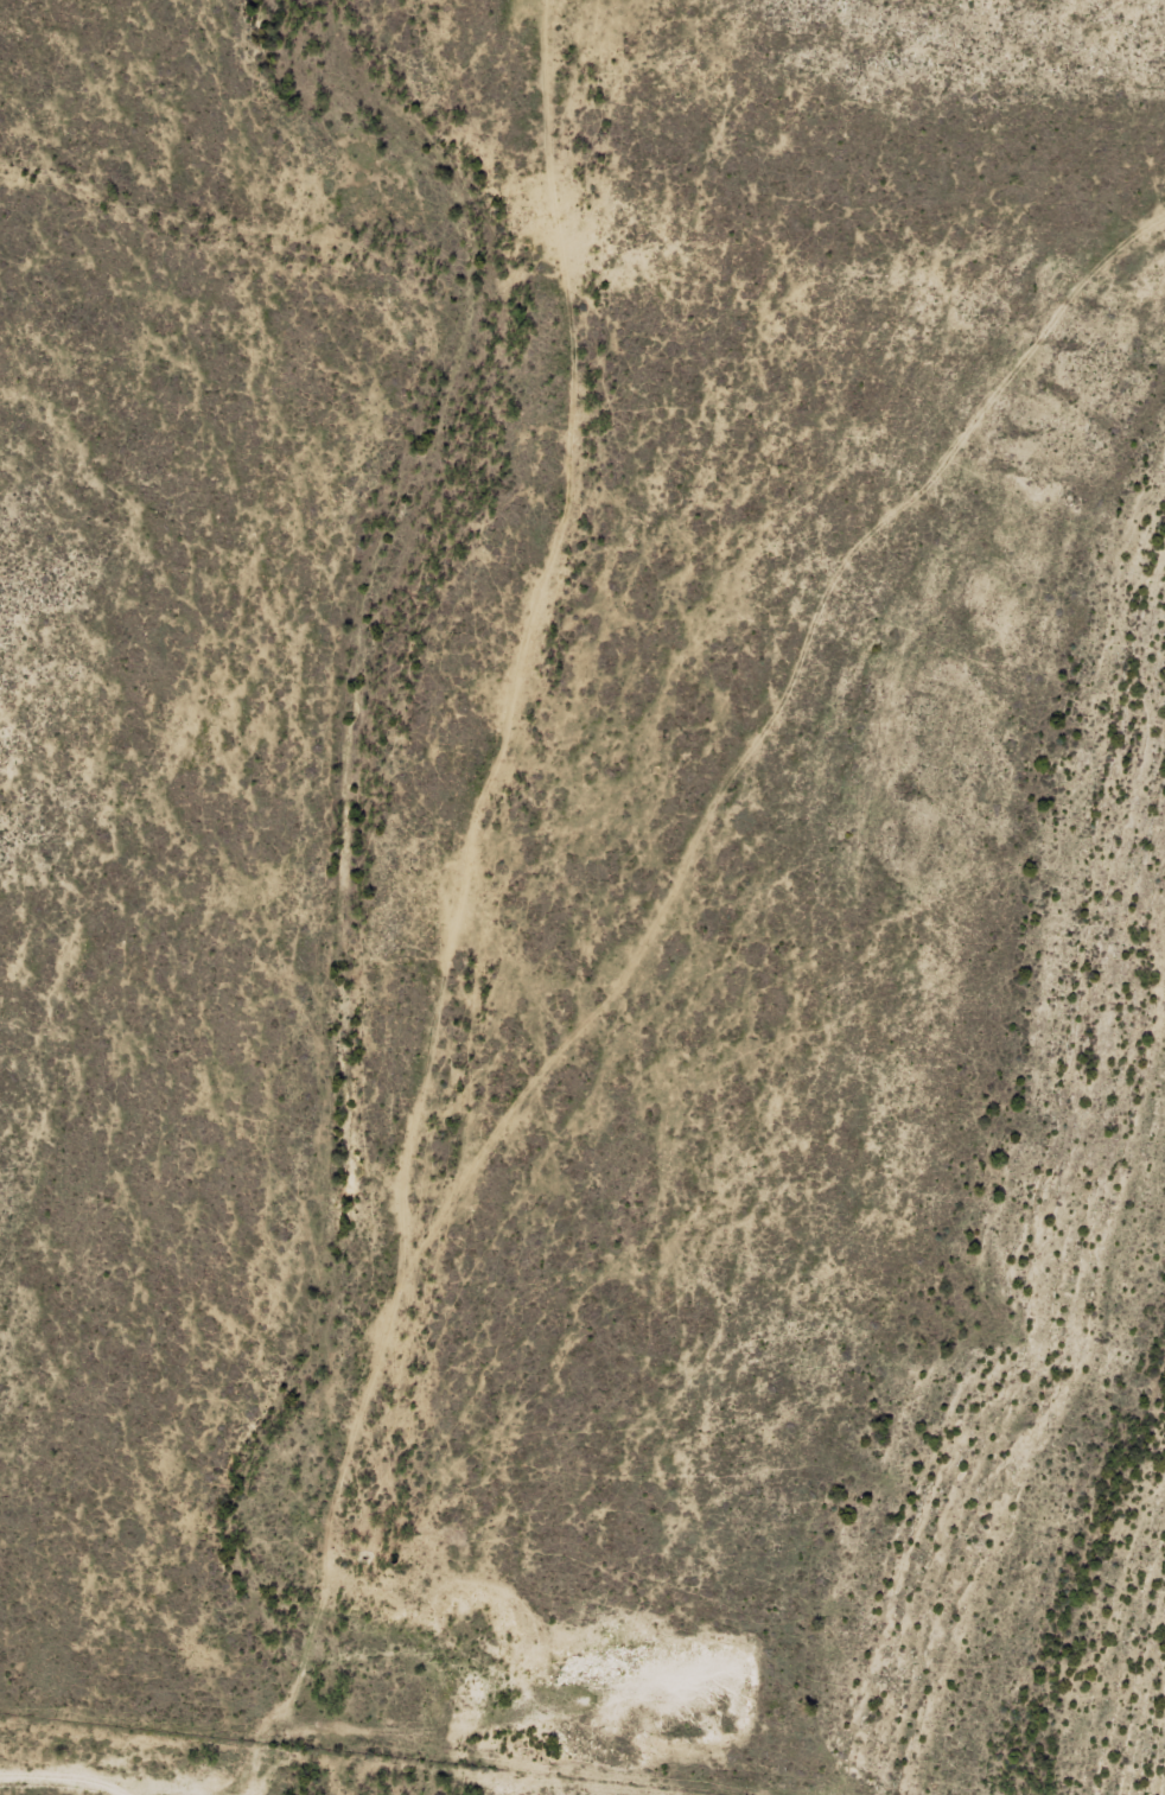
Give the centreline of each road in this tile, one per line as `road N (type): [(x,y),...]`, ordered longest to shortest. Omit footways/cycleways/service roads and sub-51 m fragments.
road 1 (track): [(77,1794),(279,1777),(324,1681),(460,1657)]

